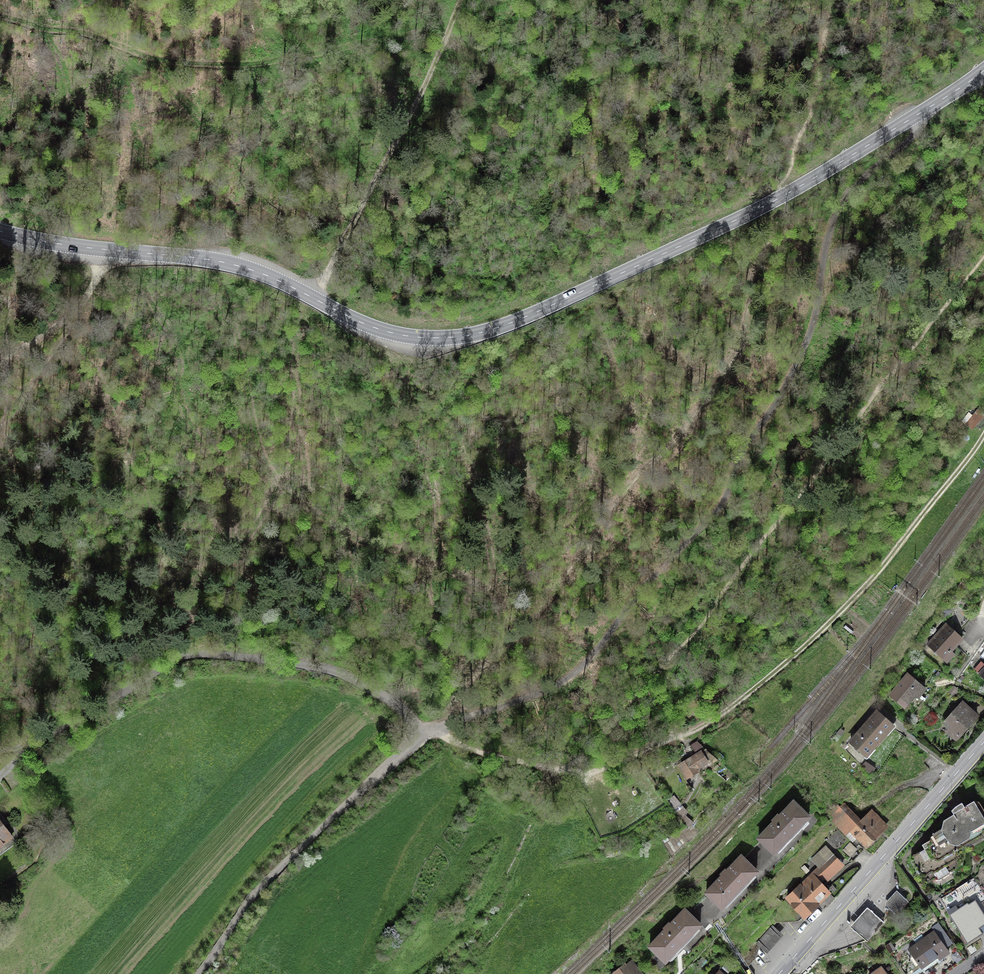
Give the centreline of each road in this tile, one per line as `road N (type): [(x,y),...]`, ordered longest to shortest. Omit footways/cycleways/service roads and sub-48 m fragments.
road 1 (tertiary): [(983,70),(784,196),(579,300),(460,342),(373,331),(269,279),(212,263),(0,233)]
road 2 (track): [(926,109),(914,135),(840,210),(812,335),(784,395),(741,454),(714,517),(578,671),(428,732)]
road 3 (track): [(983,442),(868,590),(747,699),(605,779),(562,769)]
road 4 (track): [(25,745),(189,654),(334,669),(428,732)]
road 5 (track): [(269,279),(298,283),(325,276),(402,133),(459,0)]
road 6 (track): [(428,732),(251,897),(199,973)]
road 7 (primary): [(779,973),(983,742)]
road 8 (track): [(114,253),(101,256),(80,303),(54,332),(0,350)]
road 9 (track): [(562,769),(428,732)]

